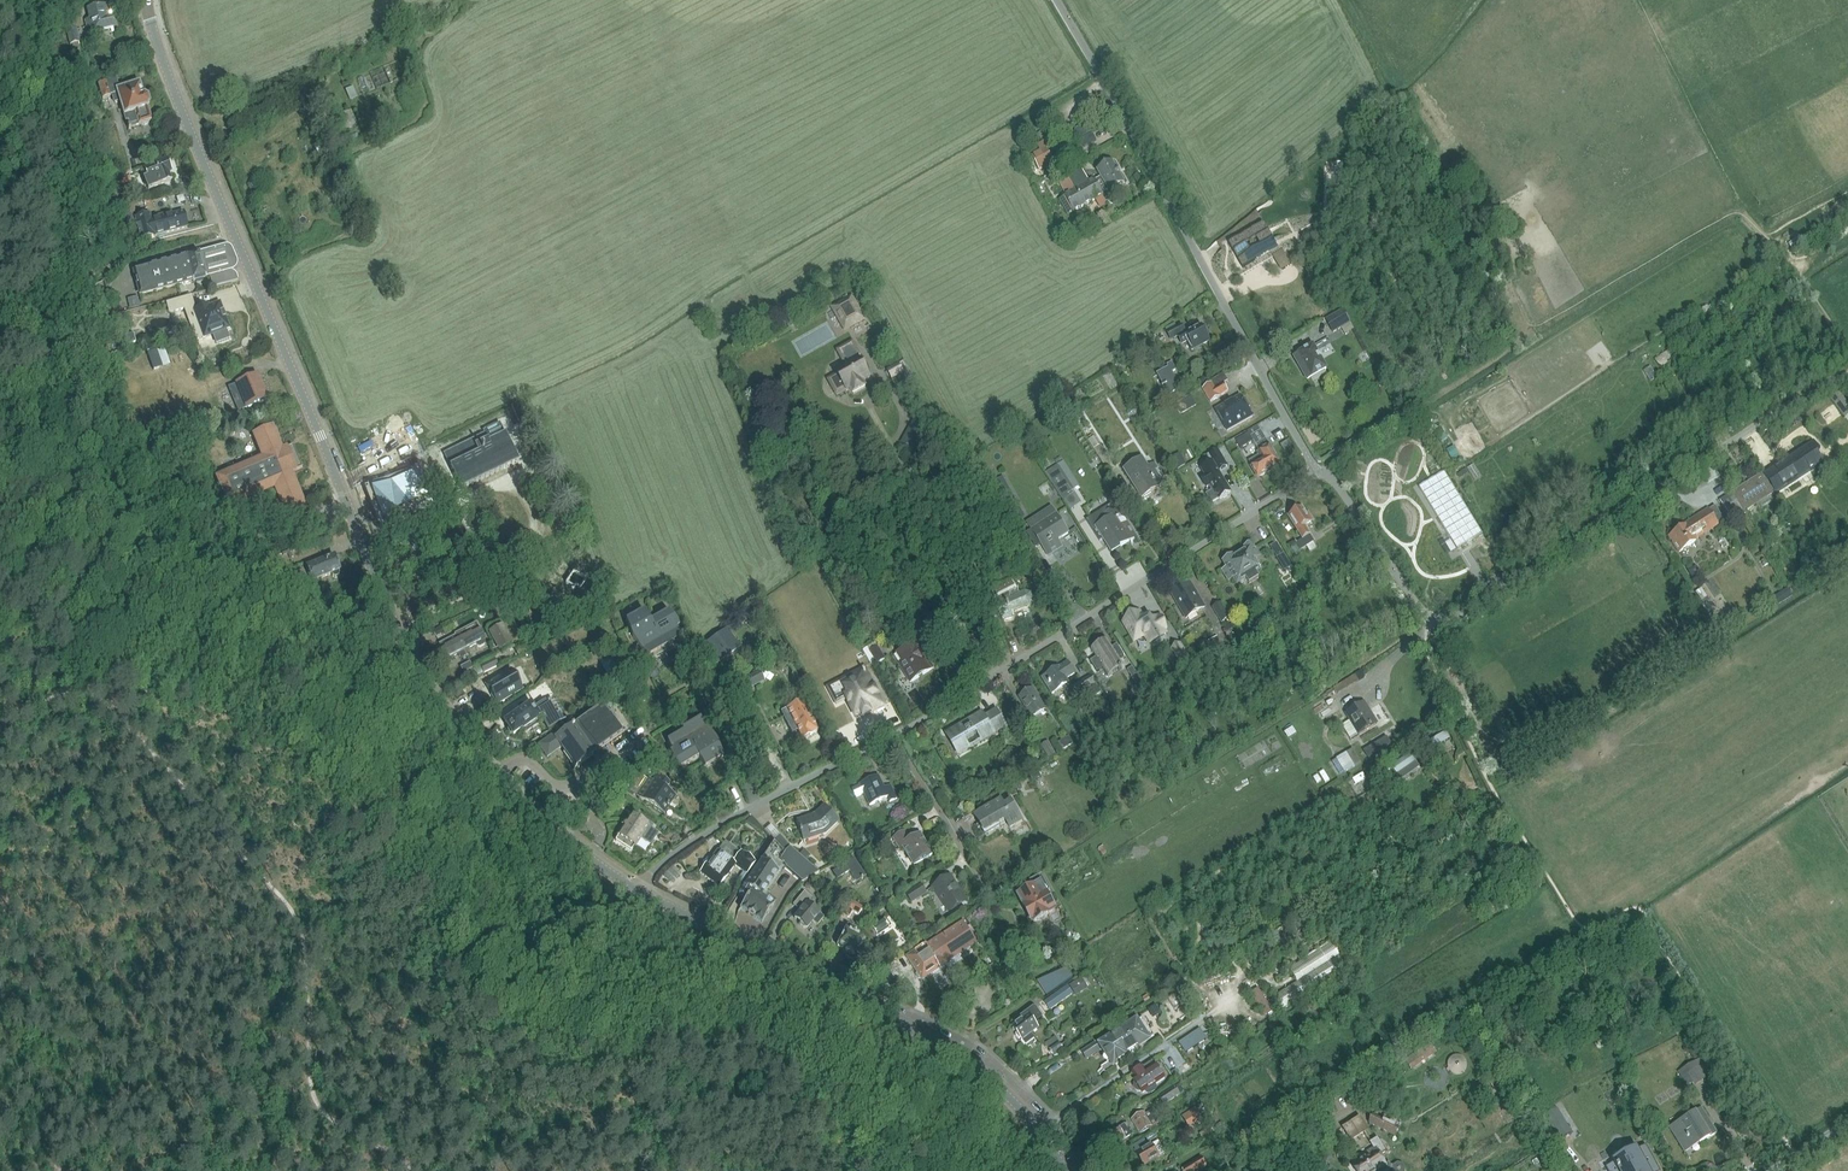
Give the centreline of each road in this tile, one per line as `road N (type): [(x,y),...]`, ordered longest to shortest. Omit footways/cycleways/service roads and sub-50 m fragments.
road 1 (tertiary): [(639,891),(502,781),(417,673),(177,100),(147,0)]
road 2 (unclassified): [(1847,378),(1813,389),(1446,620),(1423,613),(1336,485),(1314,471)]
road 3 (track): [(1847,354),(1794,263),(1738,213),(1522,337),(1415,415)]
road 4 (track): [(1760,268),(1453,466),(1418,415),(1322,473)]
road 5 (unclassified): [(1314,471),(1057,0)]
road 6 (tertiary): [(1063,1170),(1018,1107),(950,1050),(639,891)]
road 7 (residential): [(1314,471),(893,736)]
road 8 (track): [(1222,1139),(1576,917)]
road 9 (residential): [(651,874),(712,830),(893,736)]
road 10 (residential): [(989,896),(893,736)]
road 11 (unclassified): [(36,0),(38,91),(0,136)]
road 12 (track): [(1492,748),(1429,626)]

